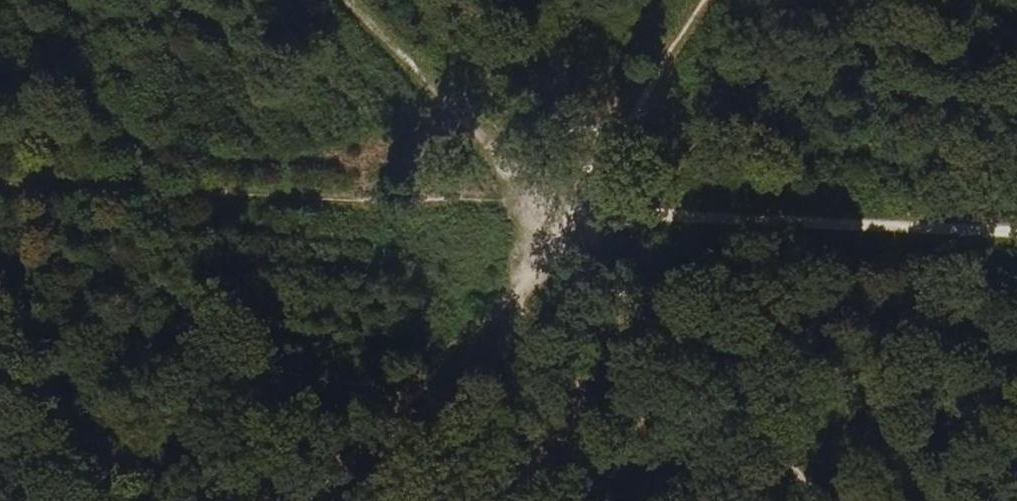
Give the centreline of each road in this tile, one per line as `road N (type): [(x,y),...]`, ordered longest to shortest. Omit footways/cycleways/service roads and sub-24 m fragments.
road 1 (track): [(0,184),(556,211)]
road 2 (track): [(556,211),(1016,233)]
road 3 (track): [(556,211),(834,500)]
road 4 (track): [(318,500),(520,285),(556,211)]
road 5 (track): [(689,0),(556,211)]

